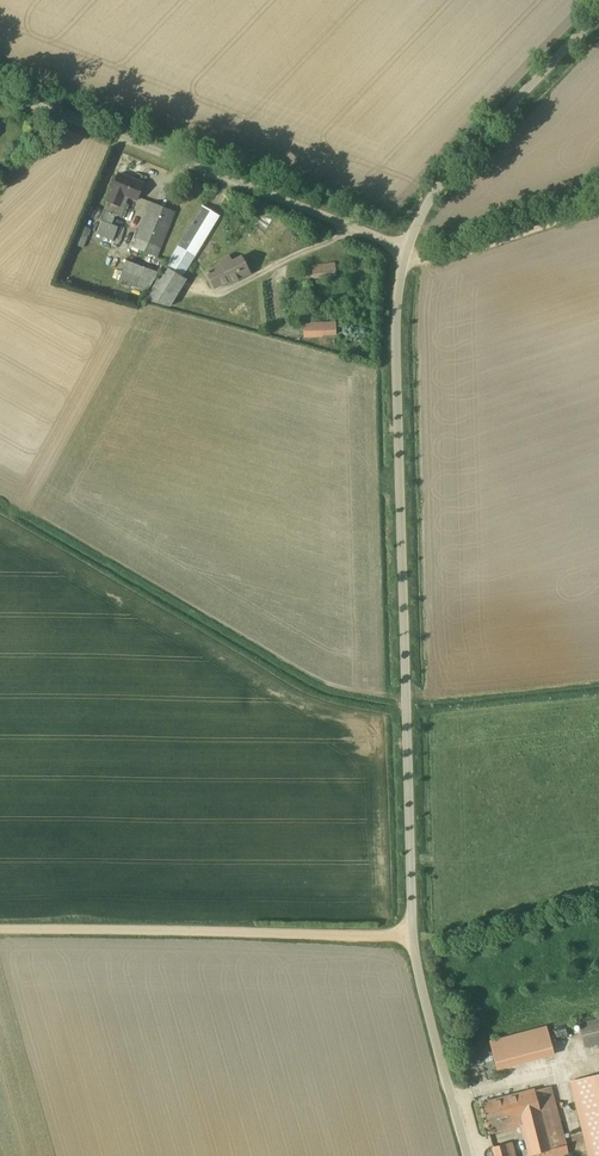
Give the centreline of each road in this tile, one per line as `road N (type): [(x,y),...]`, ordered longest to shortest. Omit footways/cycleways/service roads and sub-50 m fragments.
road 1 (unclassified): [(470,1155),(411,936),(396,350),(409,251)]
road 2 (unclassified): [(409,251),(0,95)]
road 3 (track): [(0,932),(411,936)]
road 4 (unclassified): [(409,251),(448,179),(598,17)]
road 5 (track): [(409,251),(451,256),(598,207)]

